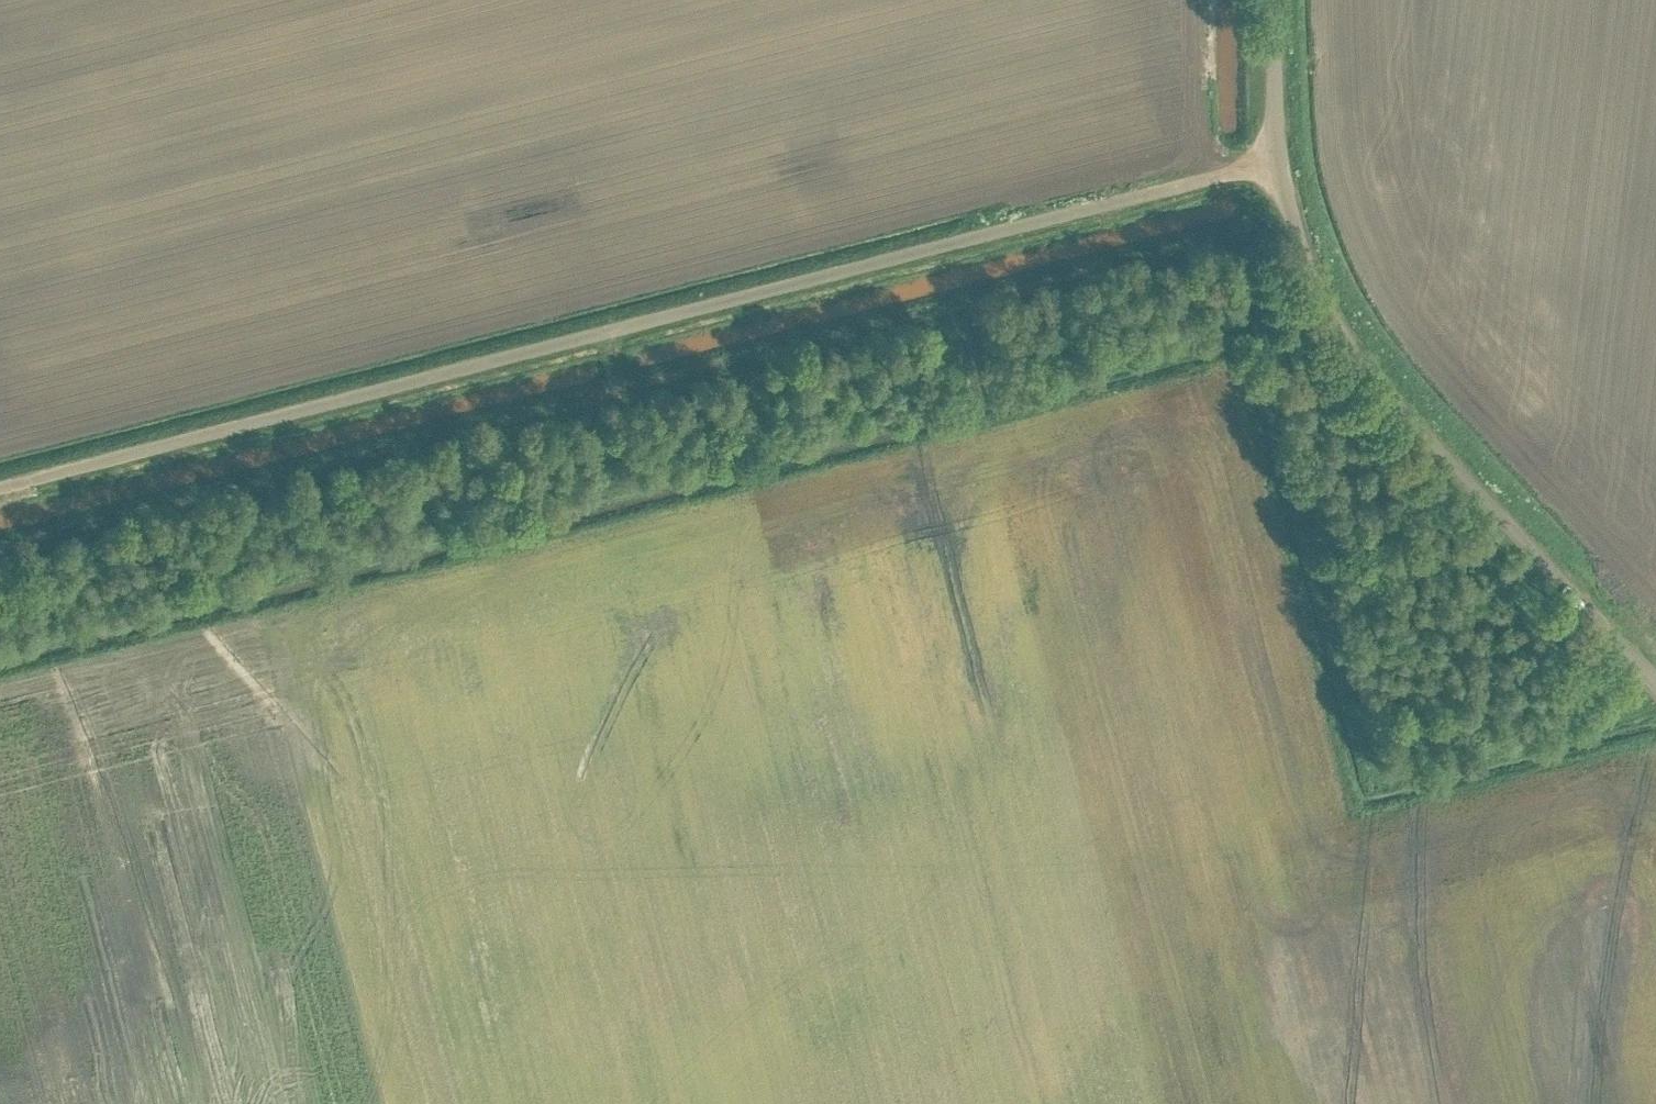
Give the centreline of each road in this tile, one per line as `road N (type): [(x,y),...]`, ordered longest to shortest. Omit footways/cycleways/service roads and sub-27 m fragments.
road 1 (unclassified): [(0,486),(1278,157)]
road 2 (unclassified): [(1655,685),(1389,398),(1326,313),(1291,224),(1278,157)]
road 3 (unclassified): [(1278,157),(1272,0)]

